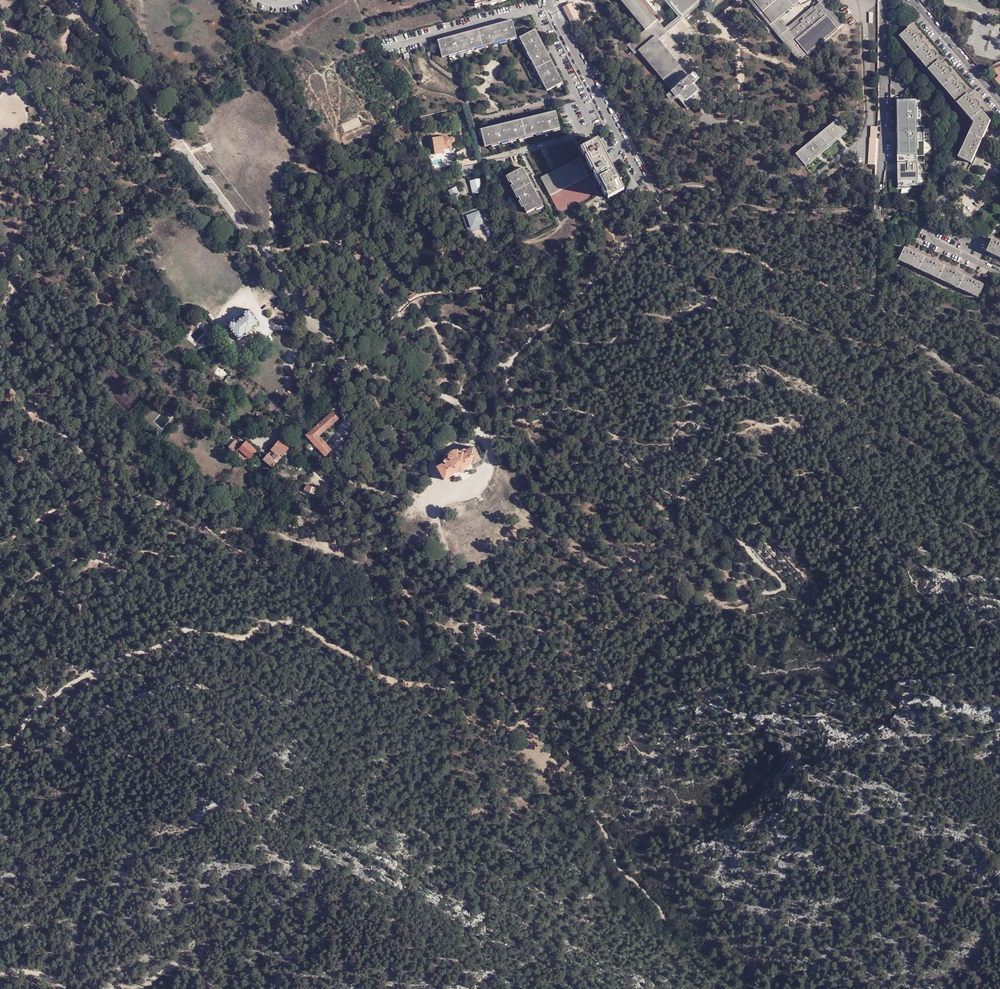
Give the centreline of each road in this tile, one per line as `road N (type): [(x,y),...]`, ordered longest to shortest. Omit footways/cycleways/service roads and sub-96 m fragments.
road 1 (track): [(545,705),(533,721),(509,723),(451,691),(396,683),(287,622),(261,626),(245,638),(186,633),(126,658),(49,700),(0,749)]
road 2 (track): [(480,598),(532,620),(595,709),(611,705),(596,645),(668,571),(673,527),(606,428)]
road 3 (track): [(522,427),(567,409),(594,418),(658,485),(723,522),(785,583),(780,592),(722,600)]
road 4 (track): [(0,16),(62,89),(71,143),(0,321)]
road 5 (track): [(489,442),(522,427),(504,371),(515,356),(615,264),(632,238),(671,223)]
road 6 (track): [(438,498),(440,535),(480,598),(478,622),(526,653),(545,705)]
road 7 (residential): [(877,220),(883,0)]
road 8 (track): [(0,367),(43,421),(123,489),(165,505)]
road 9 (track): [(875,294),(774,268),(671,223)]
road 10 (residential): [(643,180),(547,0)]
road 11 (track): [(401,586),(492,667),(533,721)]
road 12 (track): [(361,368),(411,332),(443,323),(467,330),(504,371)]
road 13 (track): [(361,368),(451,400),(489,442)]
road 14 (track): [(344,427),(336,461),(342,476),(403,496),(438,498)]

